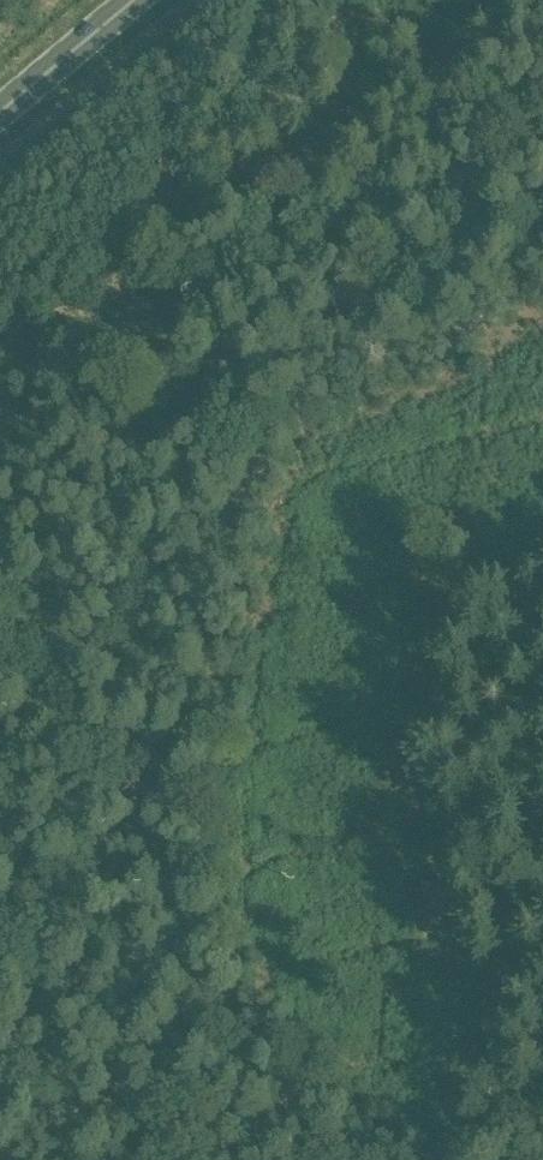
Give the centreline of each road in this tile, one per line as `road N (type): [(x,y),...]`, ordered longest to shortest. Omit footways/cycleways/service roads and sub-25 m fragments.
road 1 (primary): [(0,111),(132,0)]

